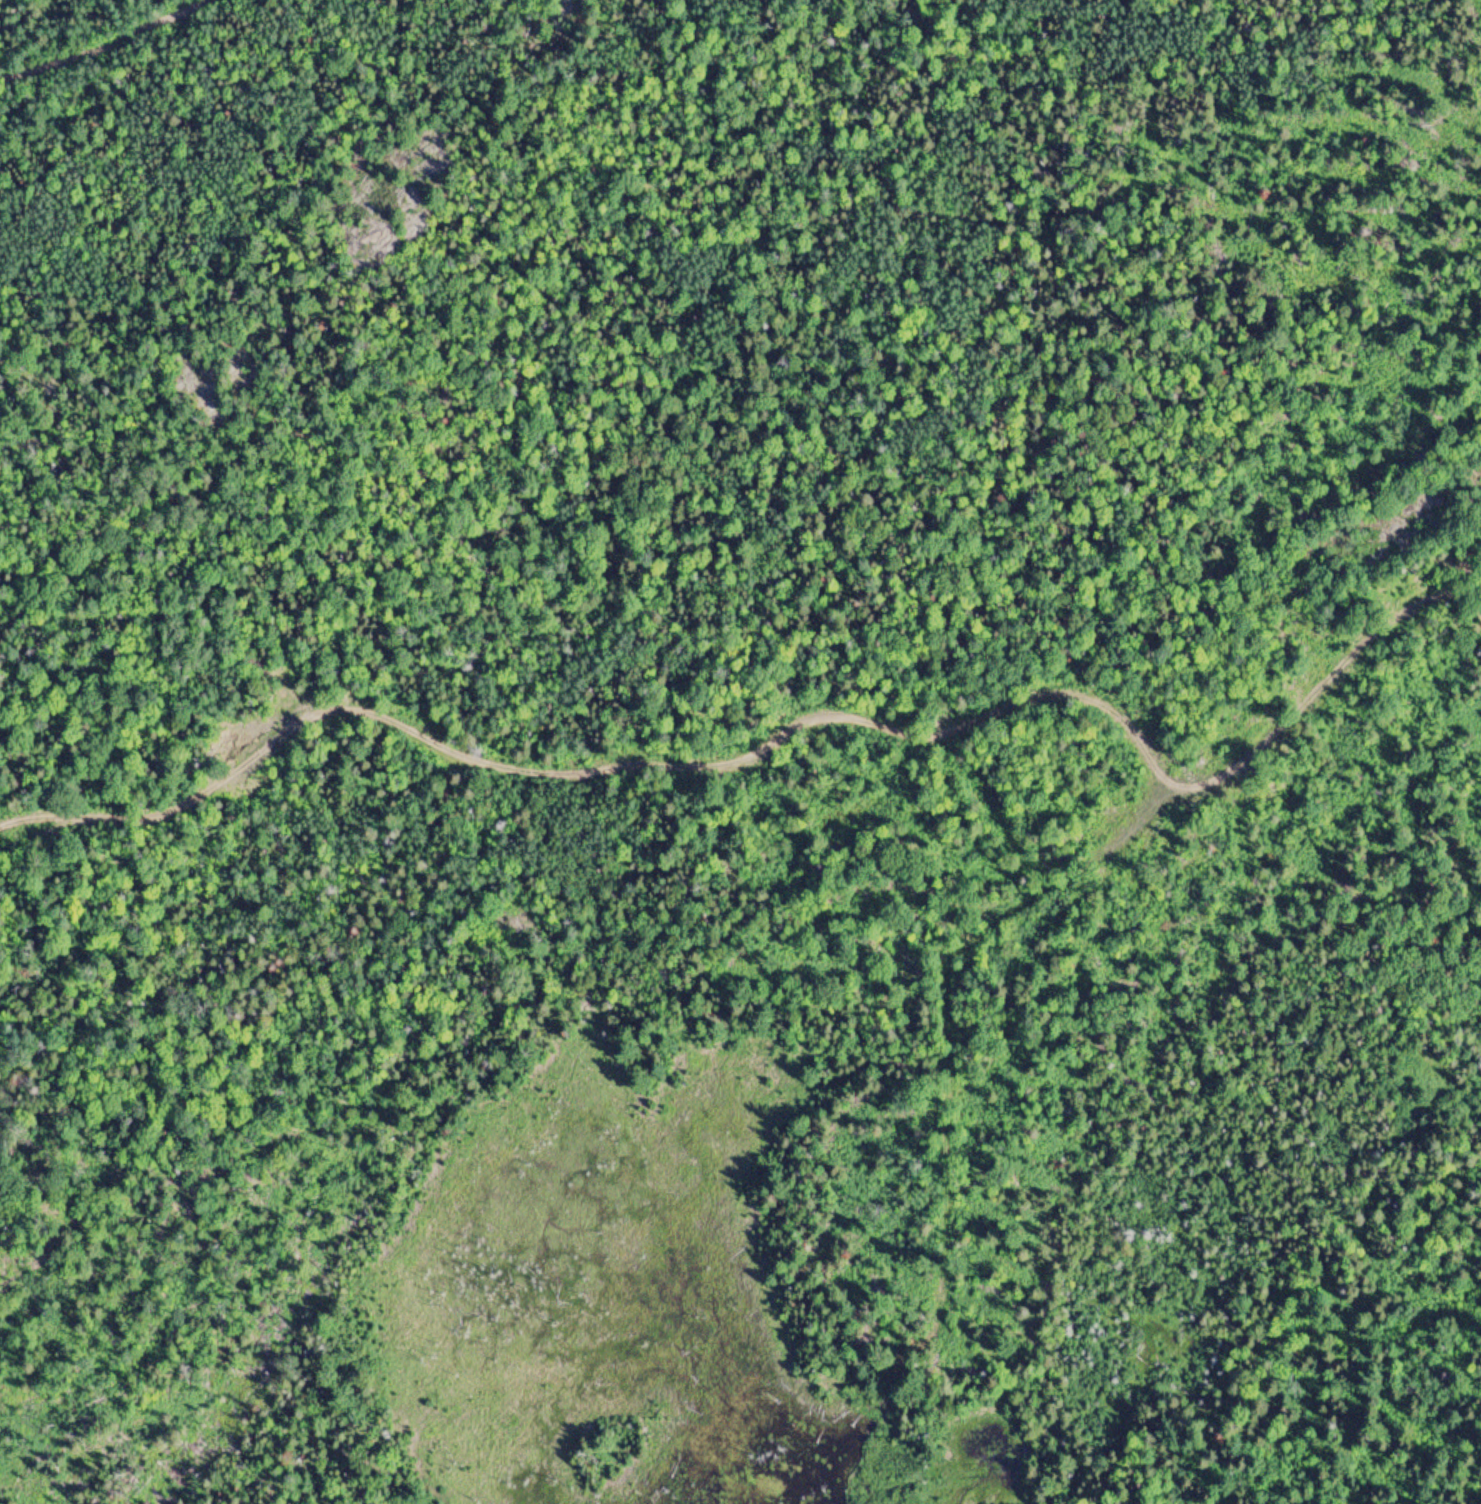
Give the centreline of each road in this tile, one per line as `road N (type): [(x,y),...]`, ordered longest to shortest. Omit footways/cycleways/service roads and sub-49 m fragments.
road 1 (track): [(203,0),(0,92)]

